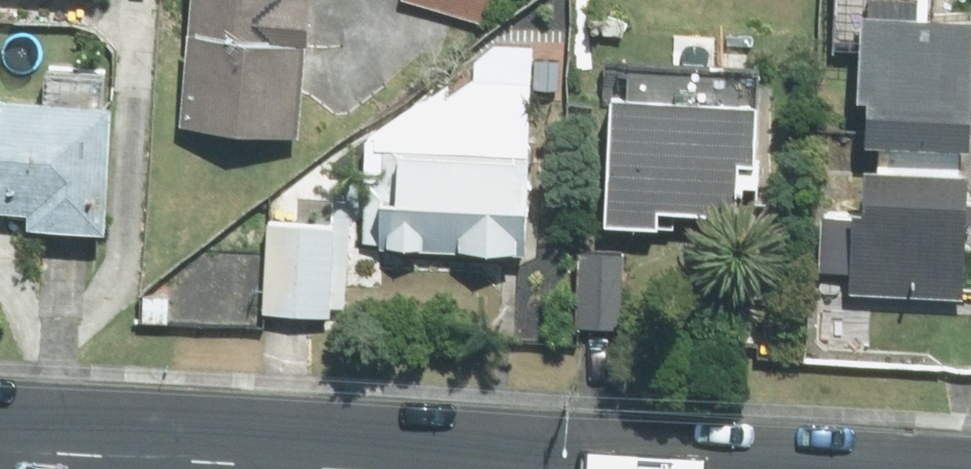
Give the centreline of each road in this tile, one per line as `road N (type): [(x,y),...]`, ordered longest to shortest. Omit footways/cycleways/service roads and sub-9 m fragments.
road 1 (secondary): [(0,449),(383,468)]

